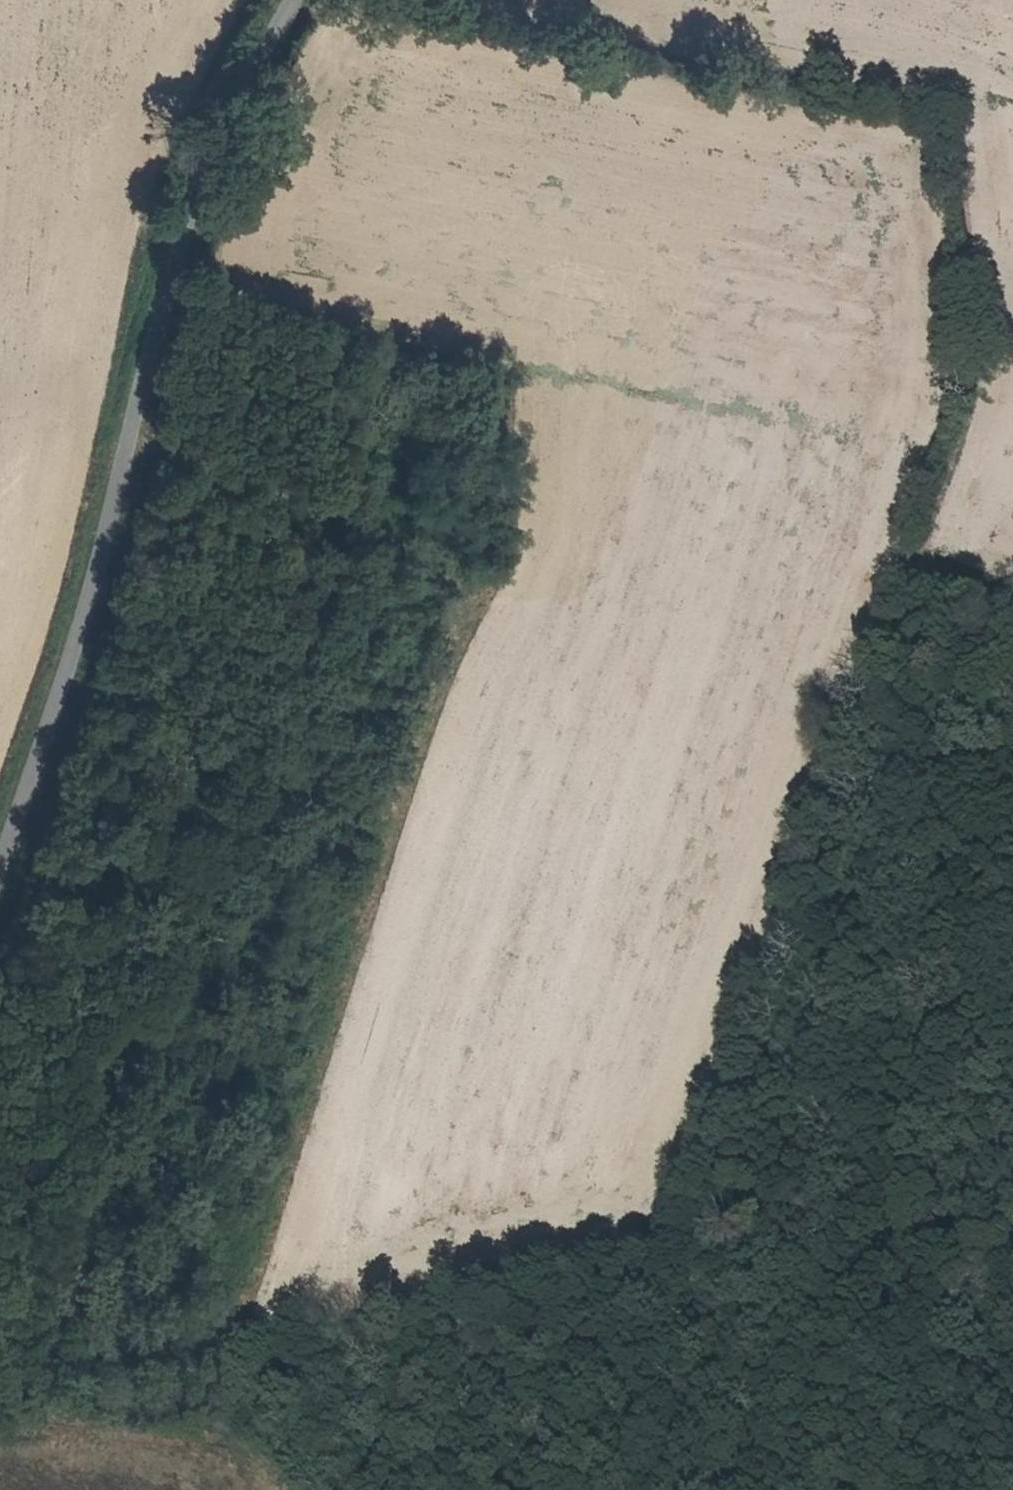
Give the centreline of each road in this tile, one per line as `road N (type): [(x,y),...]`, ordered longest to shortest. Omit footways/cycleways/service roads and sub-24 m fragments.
road 1 (unclassified): [(299,0),(184,202),(95,571),(0,838)]

